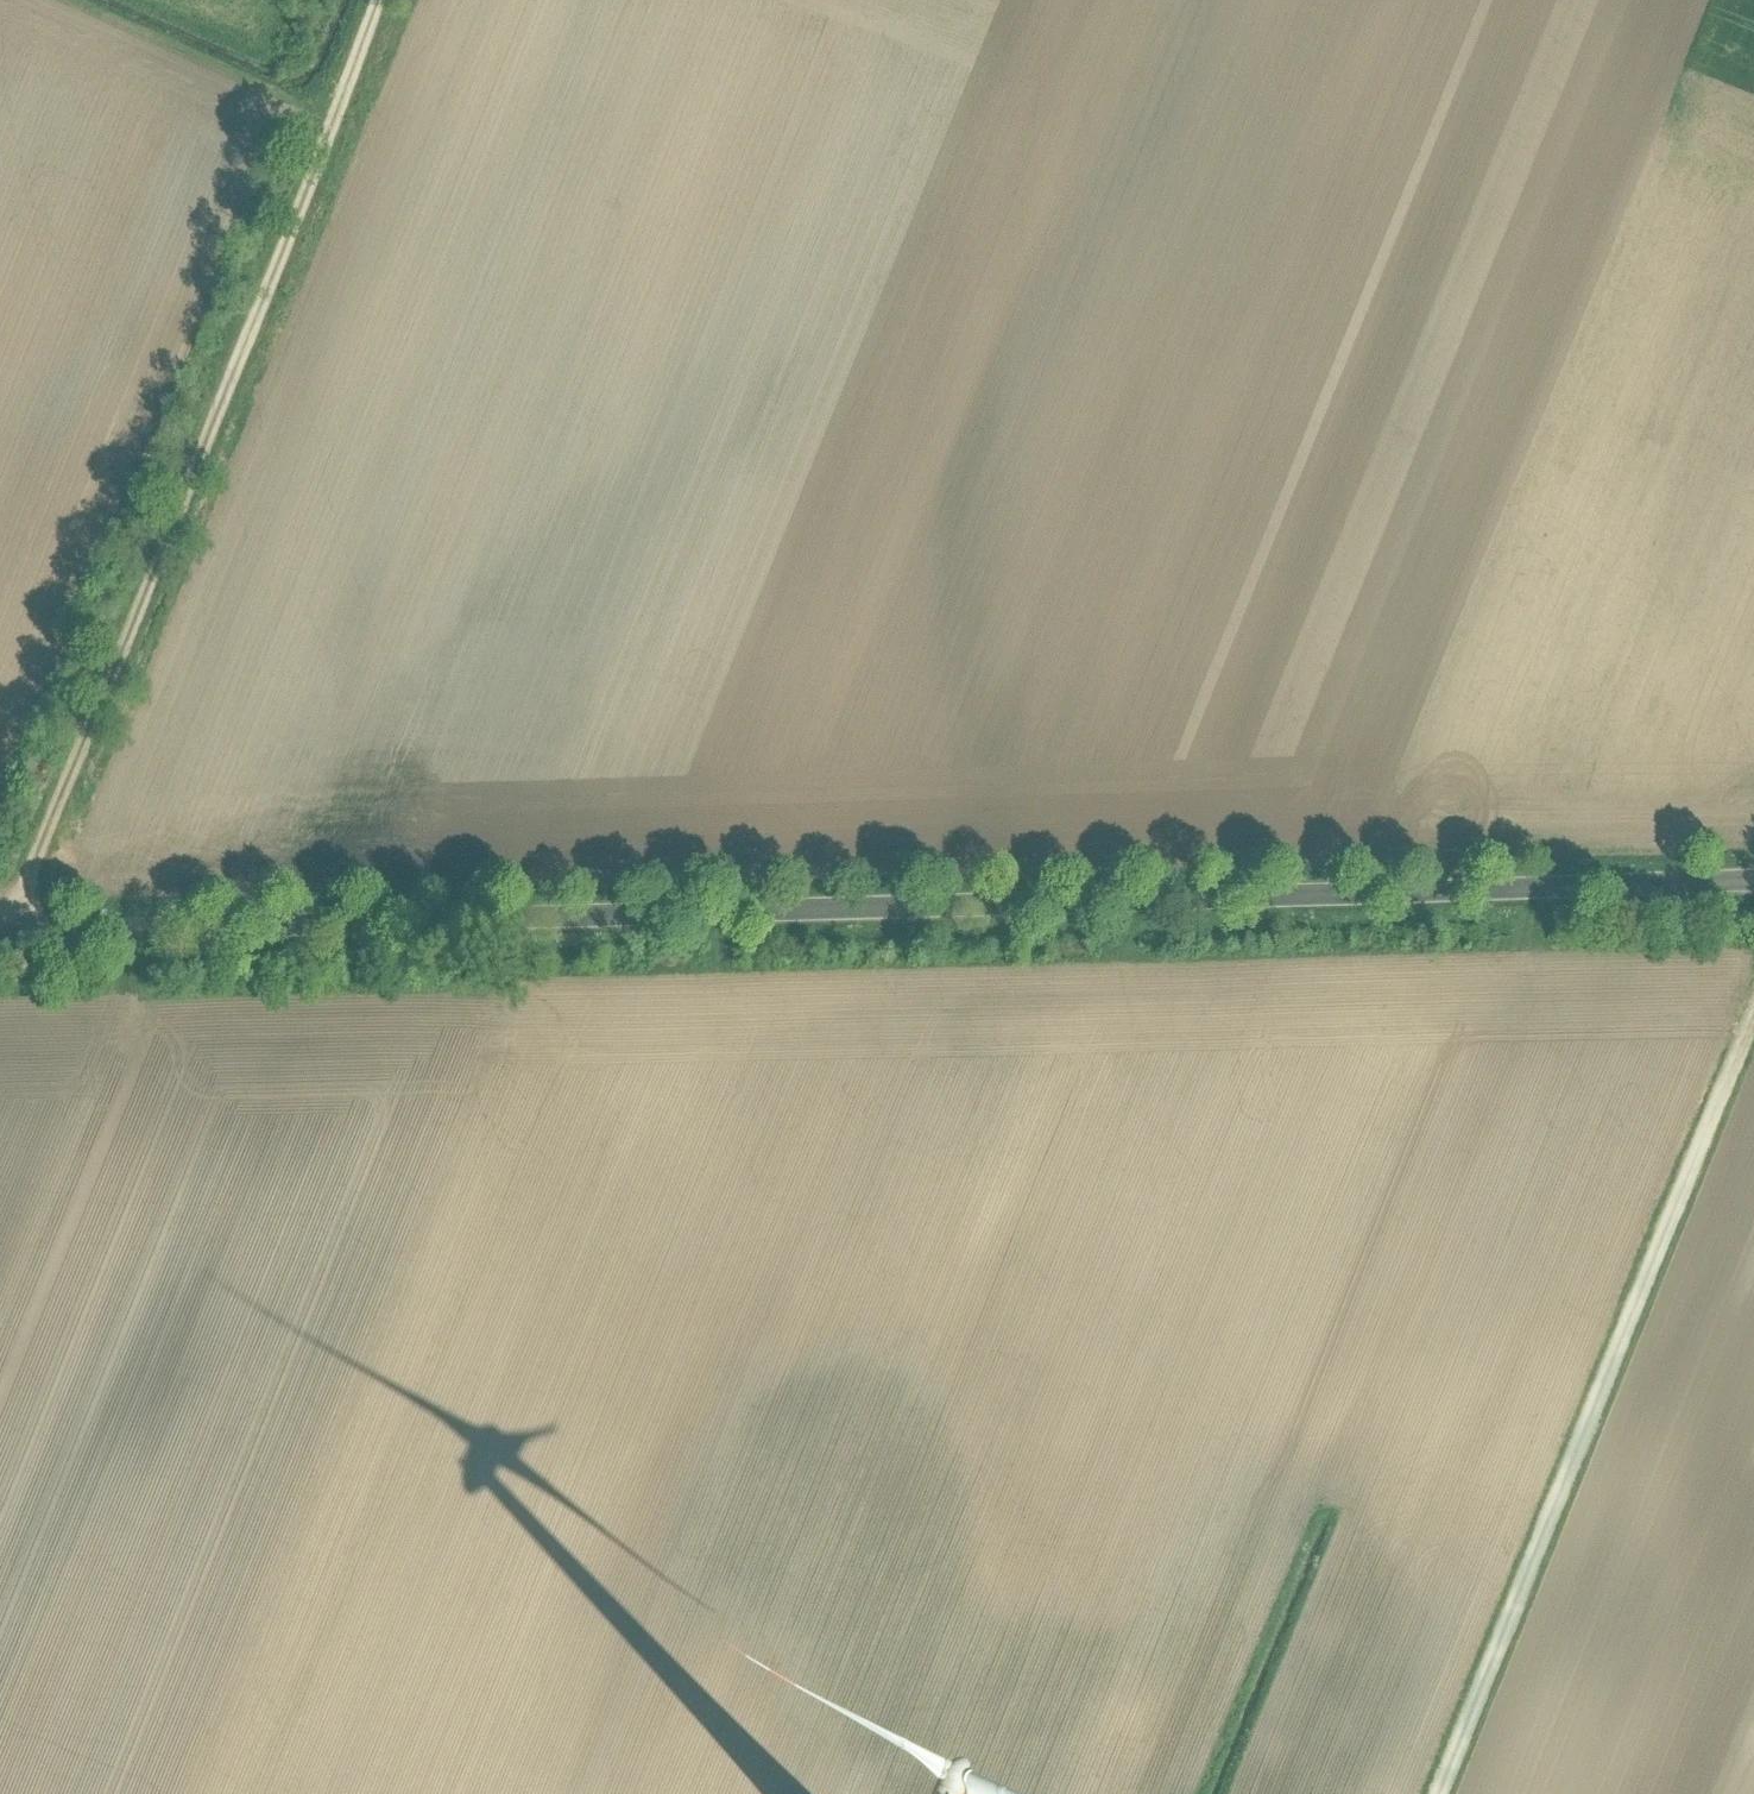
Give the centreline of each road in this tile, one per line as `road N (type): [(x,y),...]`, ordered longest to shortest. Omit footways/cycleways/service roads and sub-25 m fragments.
road 1 (tertiary): [(1753,894),(0,946)]
road 2 (track): [(0,918),(375,0)]
road 3 (track): [(1753,985),(1434,1793)]

